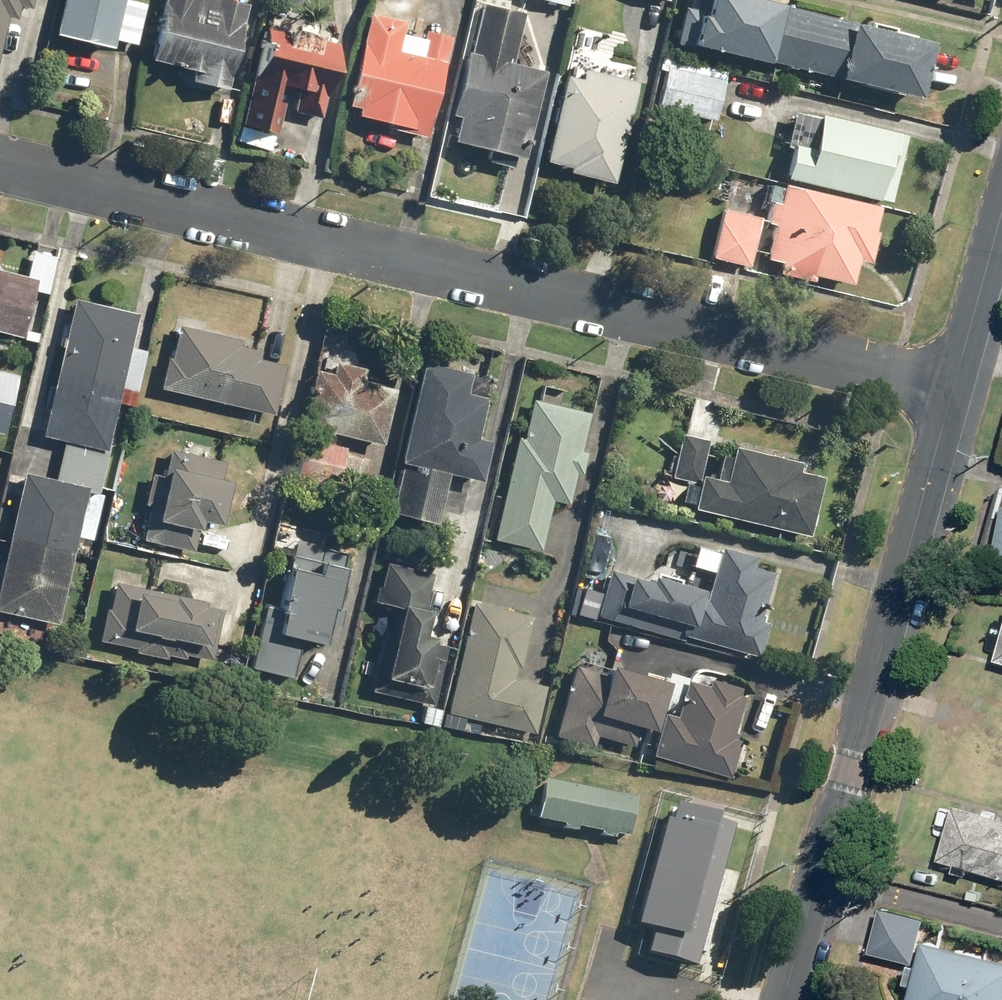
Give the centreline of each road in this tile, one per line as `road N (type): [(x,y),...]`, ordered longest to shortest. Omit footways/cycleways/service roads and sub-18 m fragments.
road 1 (residential): [(0,162),(955,388)]
road 2 (residential): [(784,999),(955,388)]
road 3 (residential): [(955,388),(1001,217)]

